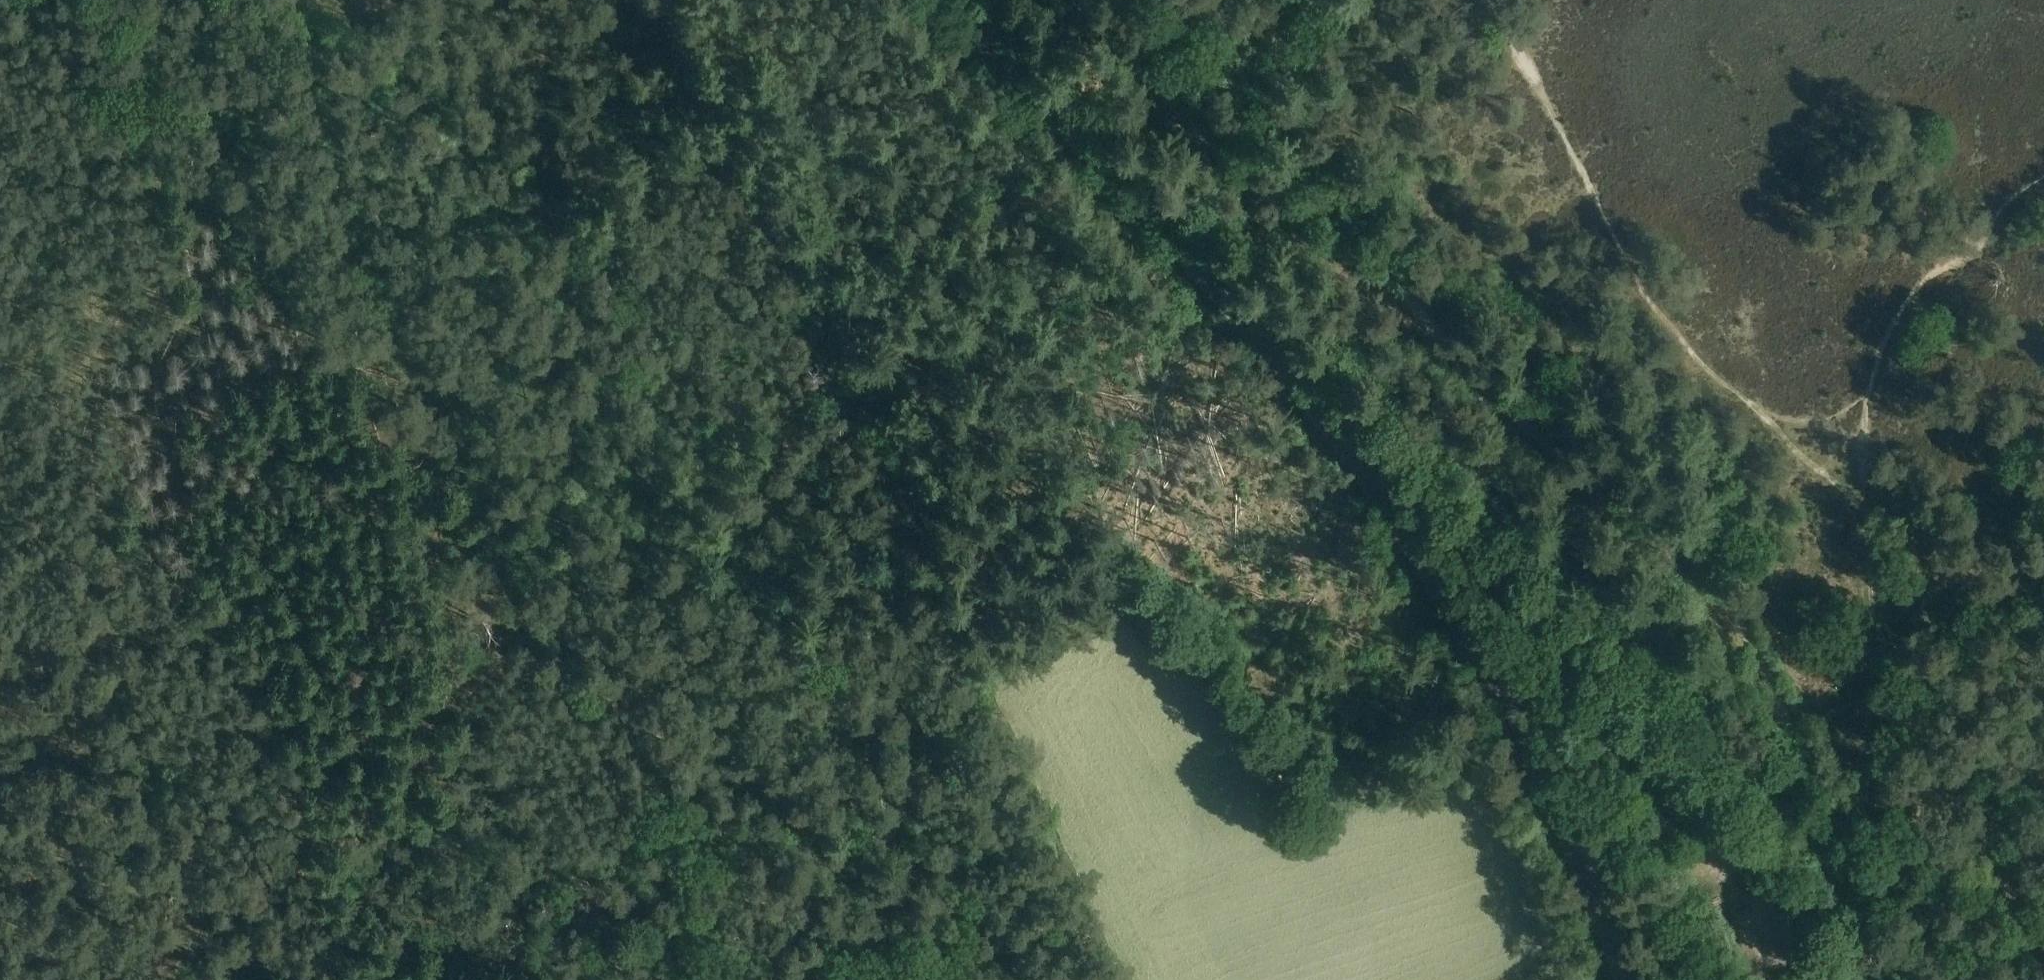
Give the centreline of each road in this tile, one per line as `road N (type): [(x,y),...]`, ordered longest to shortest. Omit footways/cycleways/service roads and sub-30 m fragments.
road 1 (tertiary): [(1628,979),(1521,724),(1402,527),(1236,305),(947,0)]
road 2 (track): [(345,971),(304,899),(296,751),(310,630),(217,458),(186,377),(169,307),(163,211),(142,172),(0,164)]

